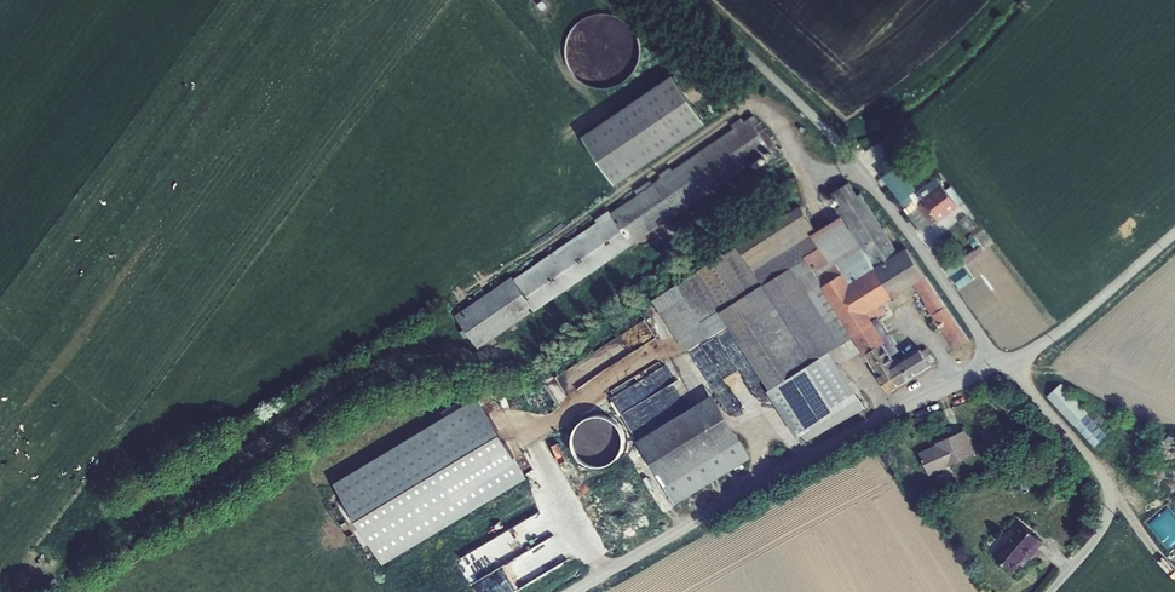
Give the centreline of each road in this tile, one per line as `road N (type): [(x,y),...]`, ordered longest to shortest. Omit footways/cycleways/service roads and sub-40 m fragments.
road 1 (unclassified): [(573,591),(838,441),(1003,362)]
road 2 (unclassified): [(688,0),(840,145),(1003,362)]
road 3 (unclassified): [(1049,591),(1102,528),(1111,493),(1022,375),(1003,362)]
road 4 (unclassified): [(1003,362),(1061,331),(1174,233)]

